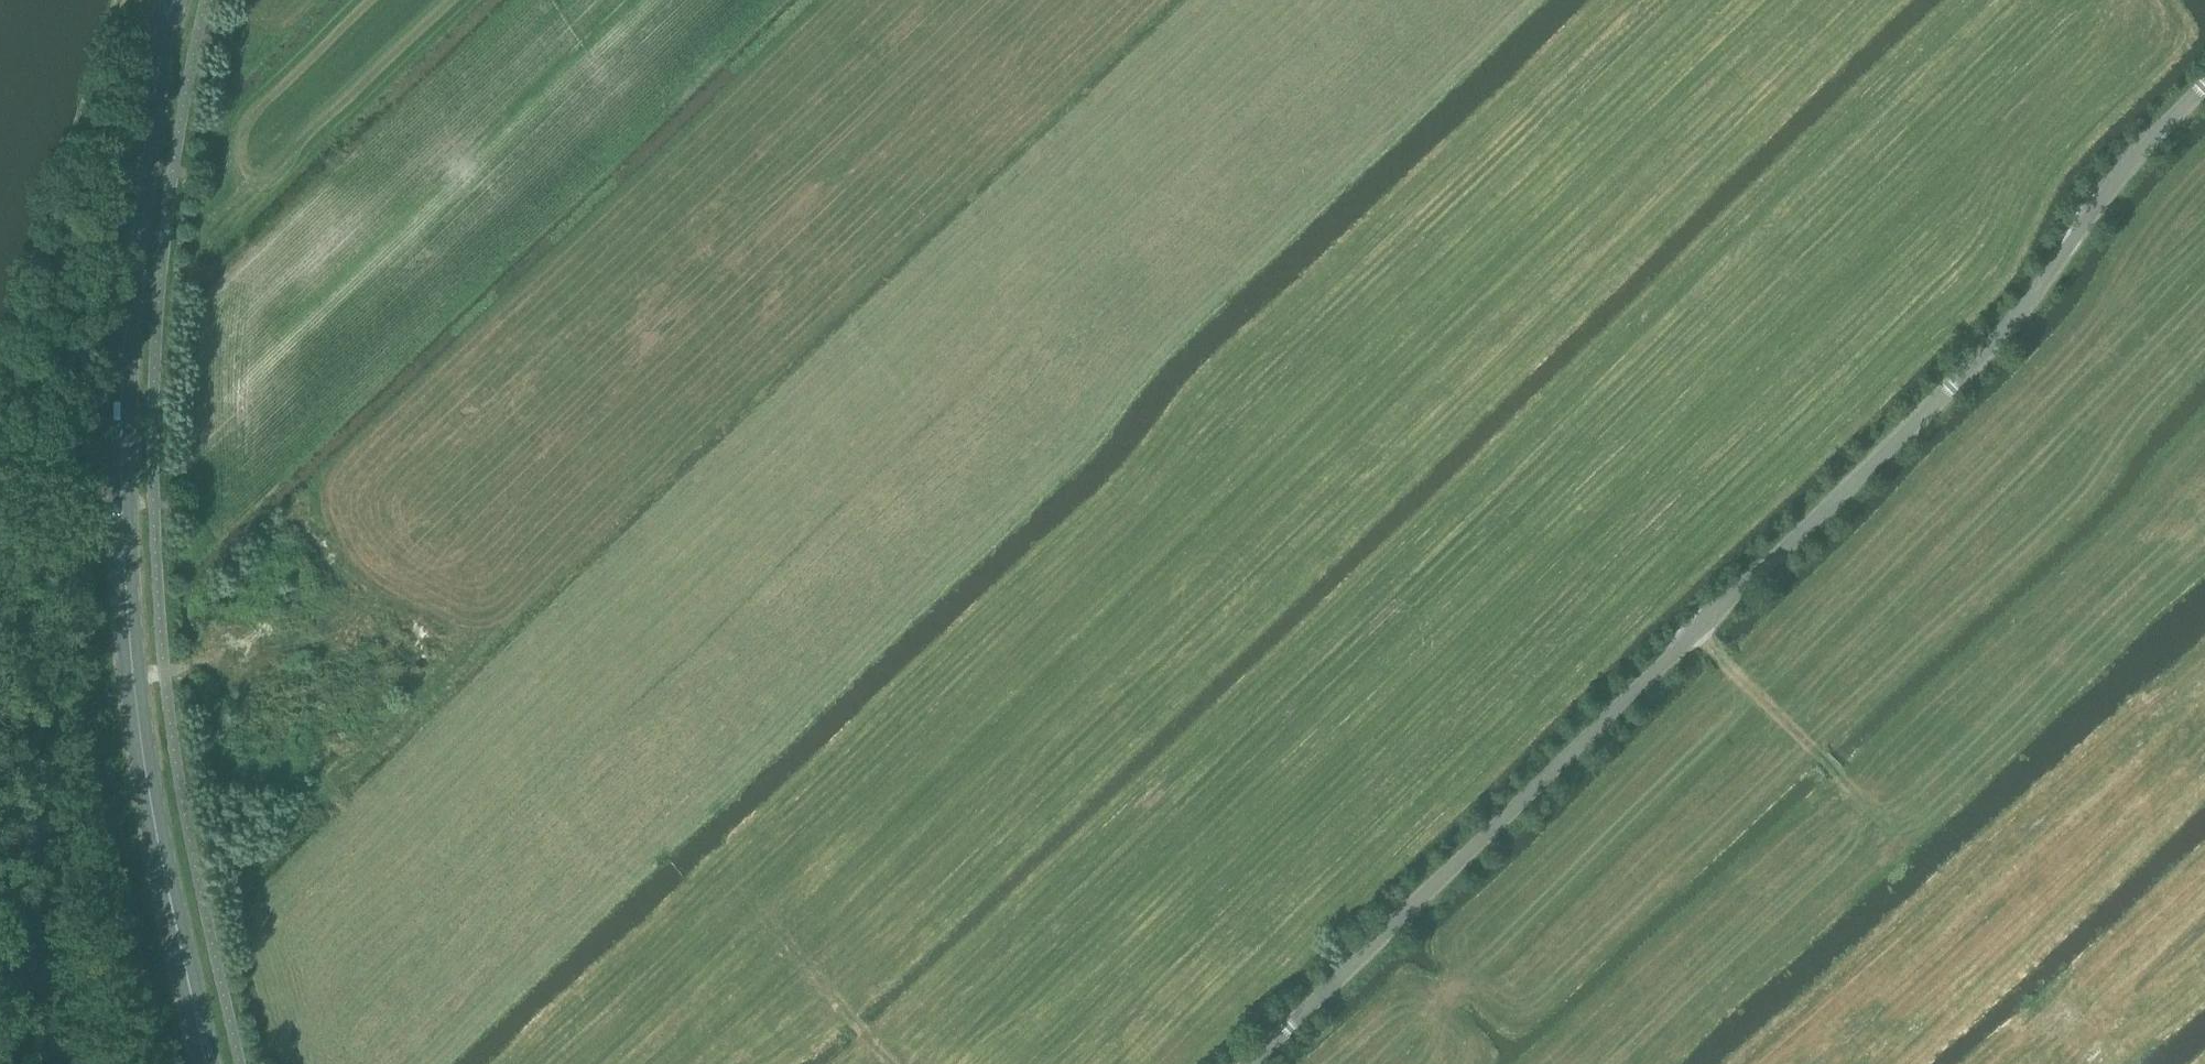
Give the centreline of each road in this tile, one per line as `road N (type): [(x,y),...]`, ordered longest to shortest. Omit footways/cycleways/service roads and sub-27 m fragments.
road 1 (unclassified): [(1245,1063),(1976,361),(2125,161),(2204,85)]
road 2 (secondary): [(206,1063),(157,841),(125,552),(130,279),(174,0)]

